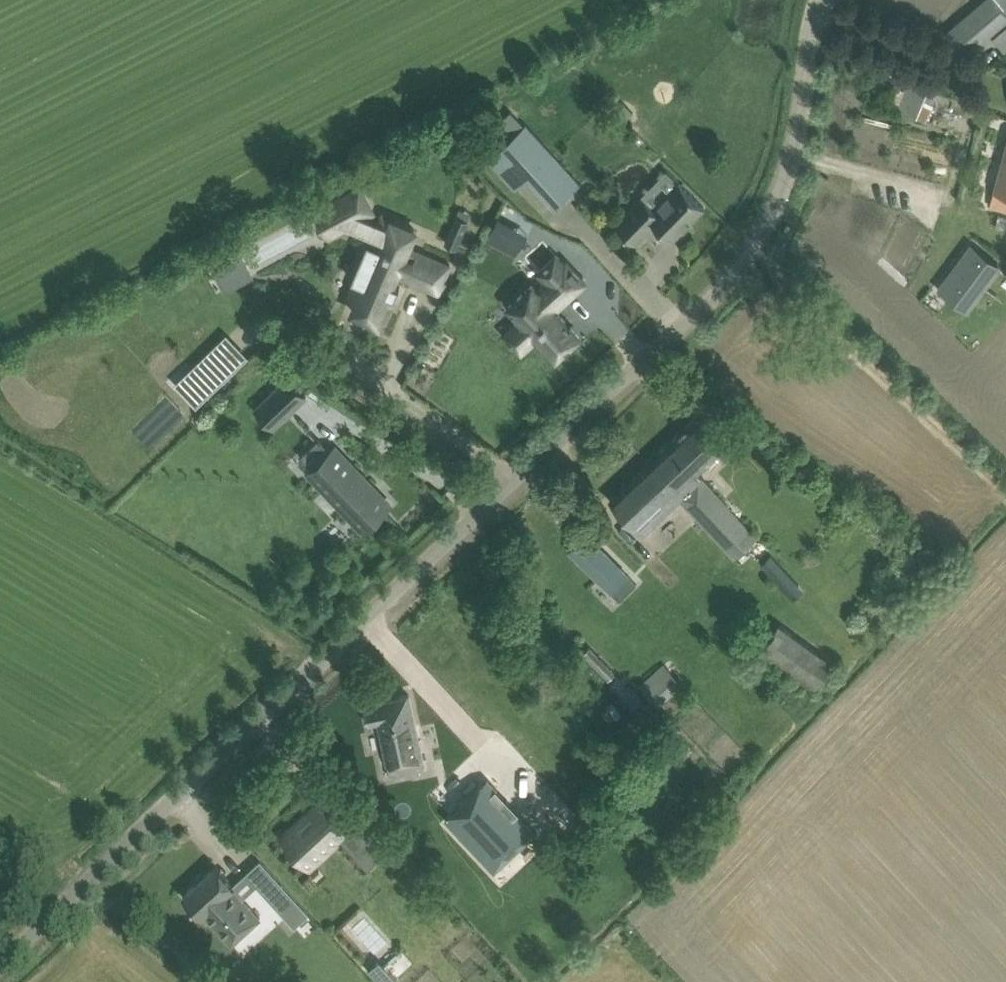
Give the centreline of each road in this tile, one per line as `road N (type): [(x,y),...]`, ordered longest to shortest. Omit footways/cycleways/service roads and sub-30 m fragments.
road 1 (unclassified): [(0,963),(760,245),(796,154),(819,0)]
road 2 (track): [(1005,501),(760,245)]

